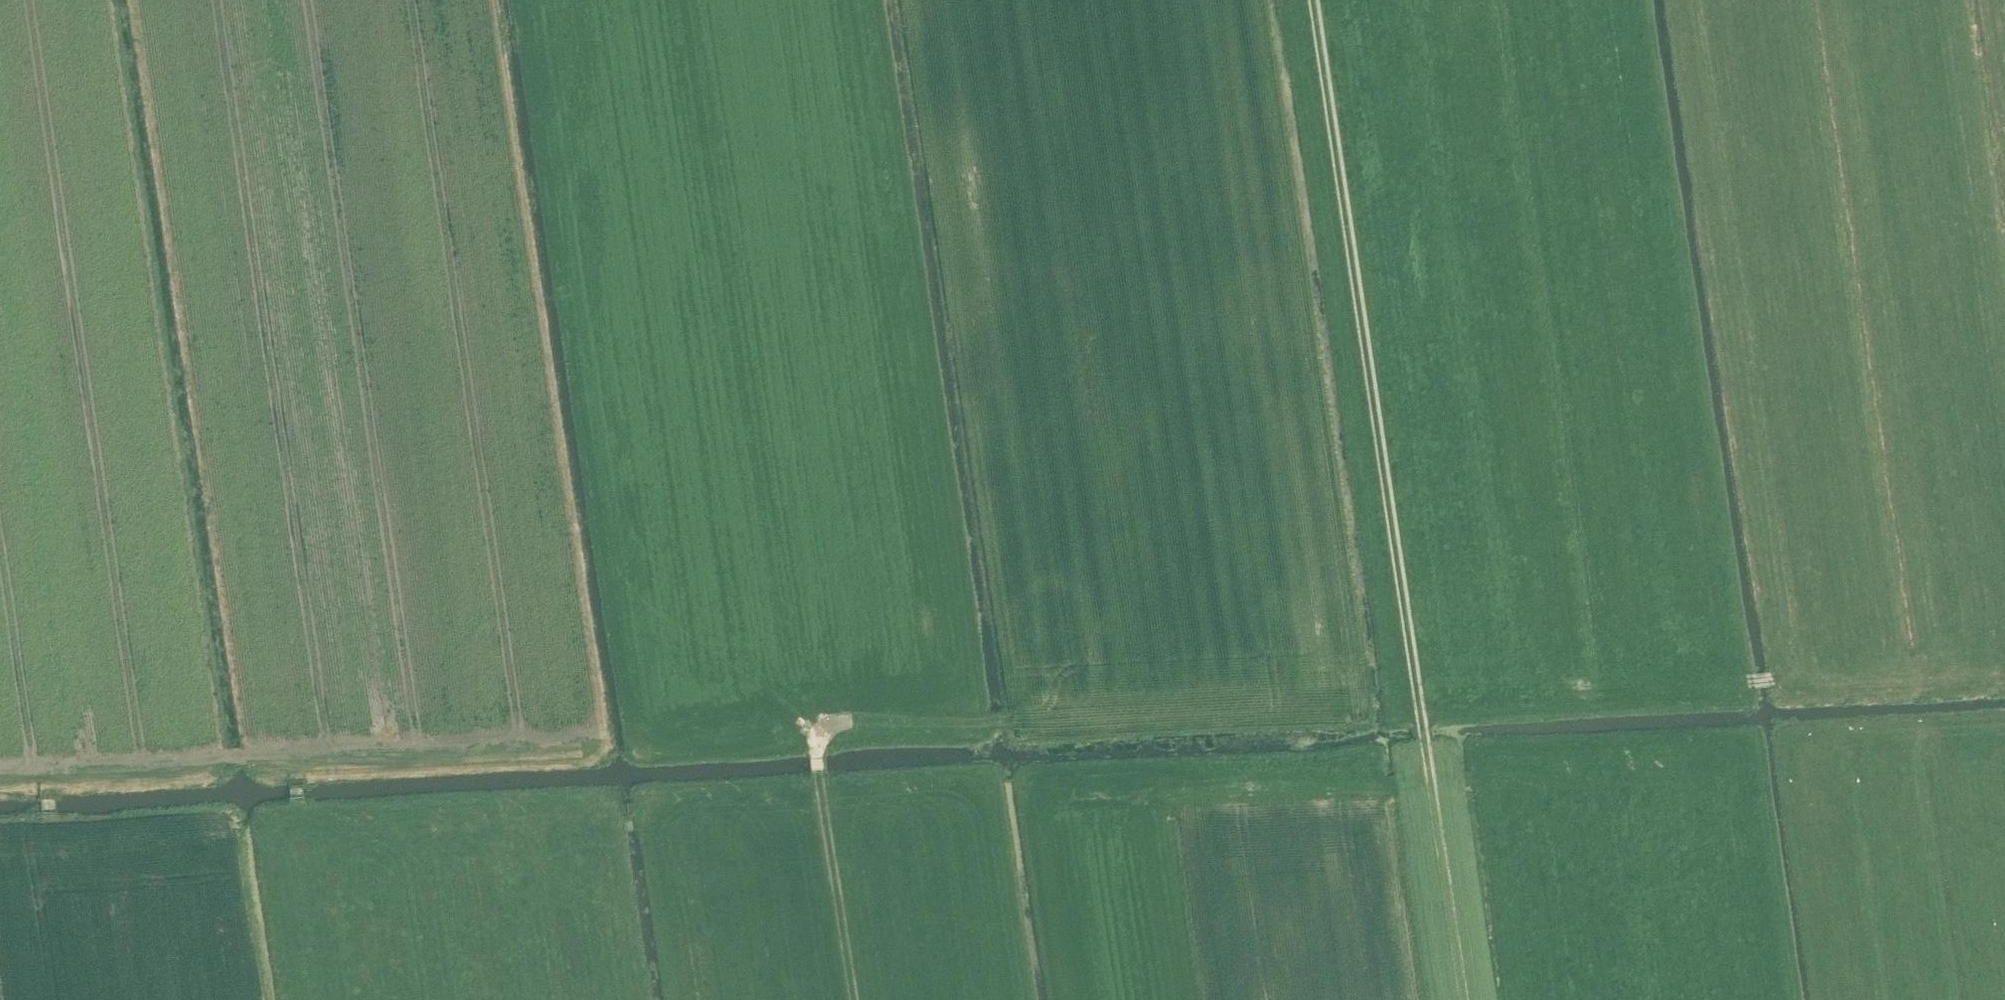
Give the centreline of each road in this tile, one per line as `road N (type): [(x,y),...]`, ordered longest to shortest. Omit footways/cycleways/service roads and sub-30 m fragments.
road 1 (track): [(846,999),(823,839),(819,732),(864,721),(983,721)]

